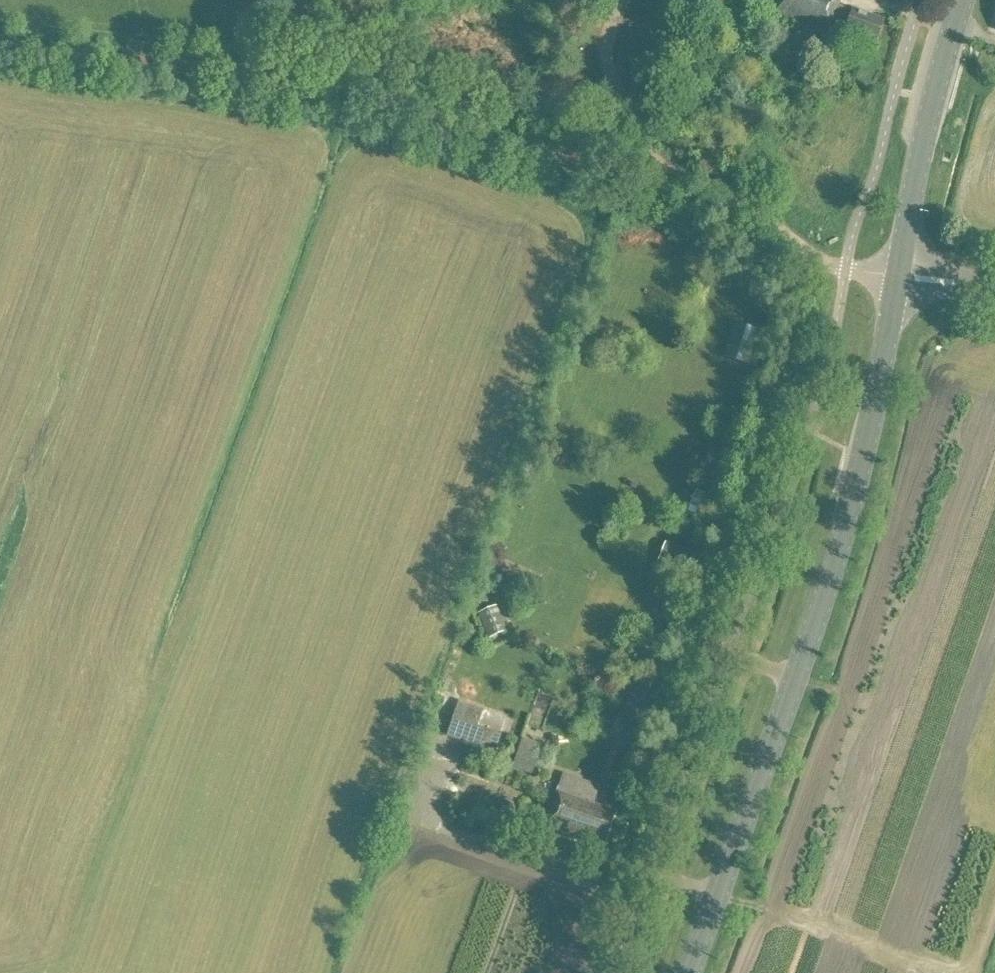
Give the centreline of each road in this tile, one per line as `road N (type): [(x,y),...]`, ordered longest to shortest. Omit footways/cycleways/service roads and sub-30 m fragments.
road 1 (track): [(845,272),(712,193),(392,104),(0,48)]
road 2 (secondary): [(690,972),(828,591),(898,278)]
road 3 (secondary): [(898,278),(963,0)]

